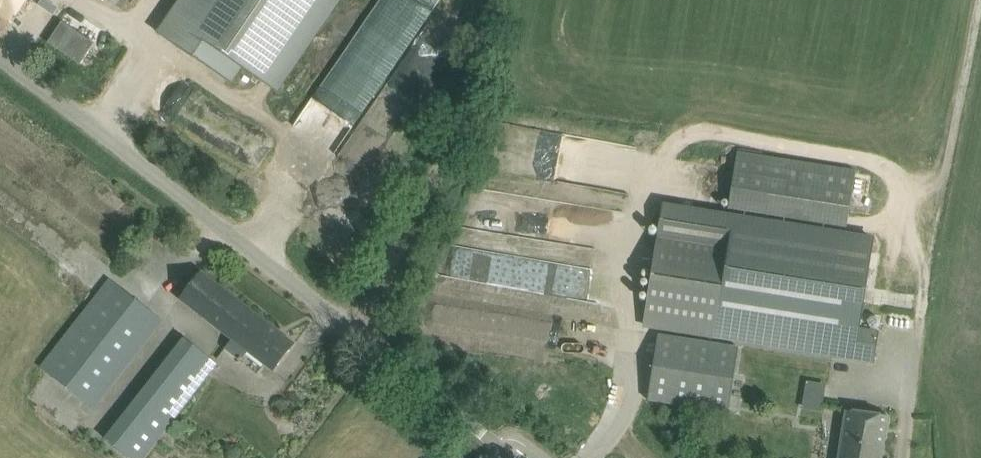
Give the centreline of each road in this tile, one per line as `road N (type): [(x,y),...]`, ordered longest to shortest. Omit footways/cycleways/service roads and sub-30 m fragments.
road 1 (unclassified): [(515,457),(0,60)]
road 2 (track): [(355,331),(438,181),(473,90),(490,0)]

